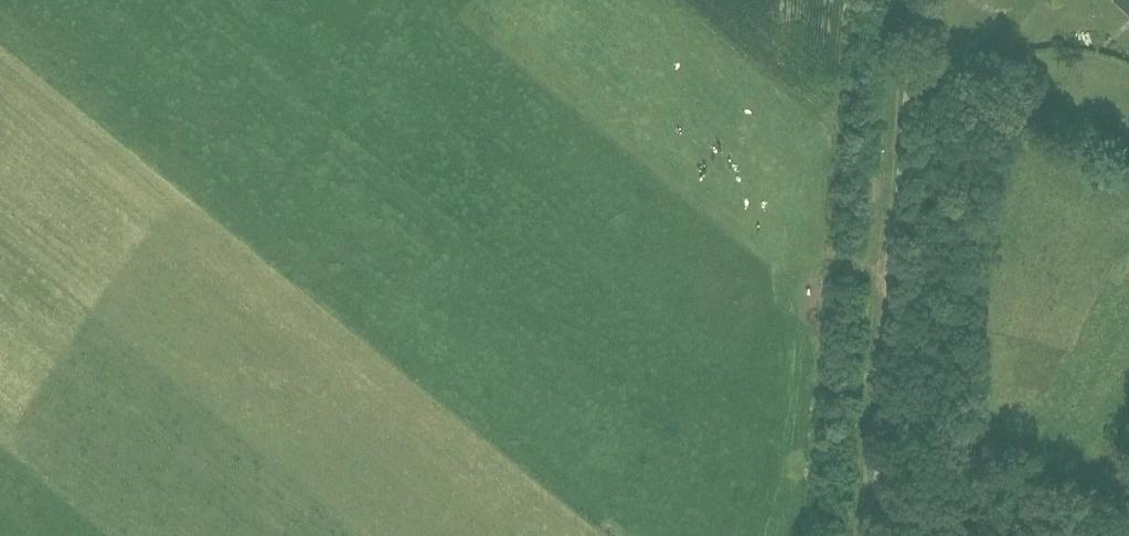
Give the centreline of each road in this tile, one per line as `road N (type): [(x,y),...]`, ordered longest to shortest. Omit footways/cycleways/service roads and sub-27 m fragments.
road 1 (track): [(866,474),(902,0)]

